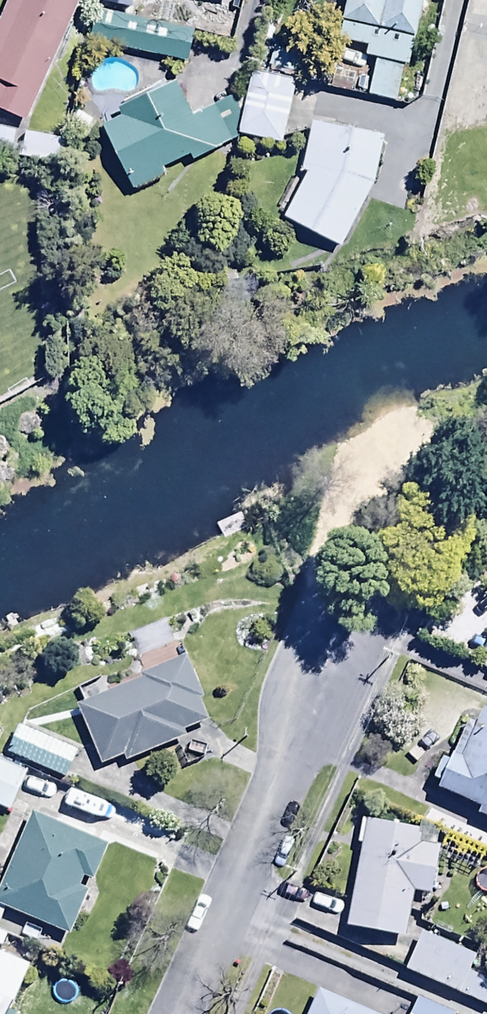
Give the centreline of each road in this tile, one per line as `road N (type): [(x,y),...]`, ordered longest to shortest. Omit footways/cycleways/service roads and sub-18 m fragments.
road 1 (residential): [(358,624),(185,1013)]

